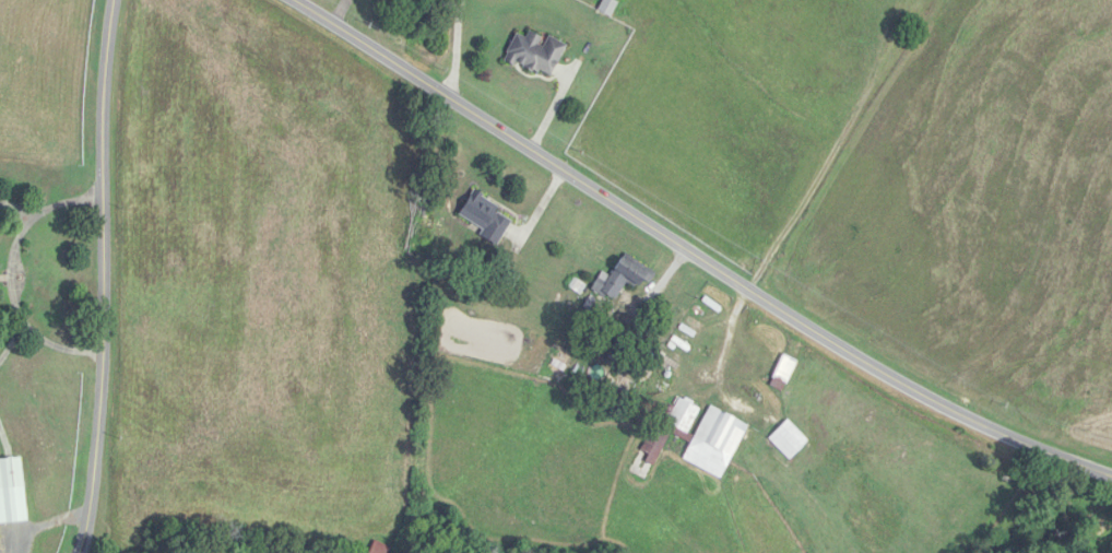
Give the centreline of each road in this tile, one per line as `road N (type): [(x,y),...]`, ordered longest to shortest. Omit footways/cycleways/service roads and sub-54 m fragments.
road 1 (tertiary): [(1111,474),(920,392),(296,0)]
road 2 (residential): [(76,552),(88,513),(104,353),(103,153),(114,0)]

